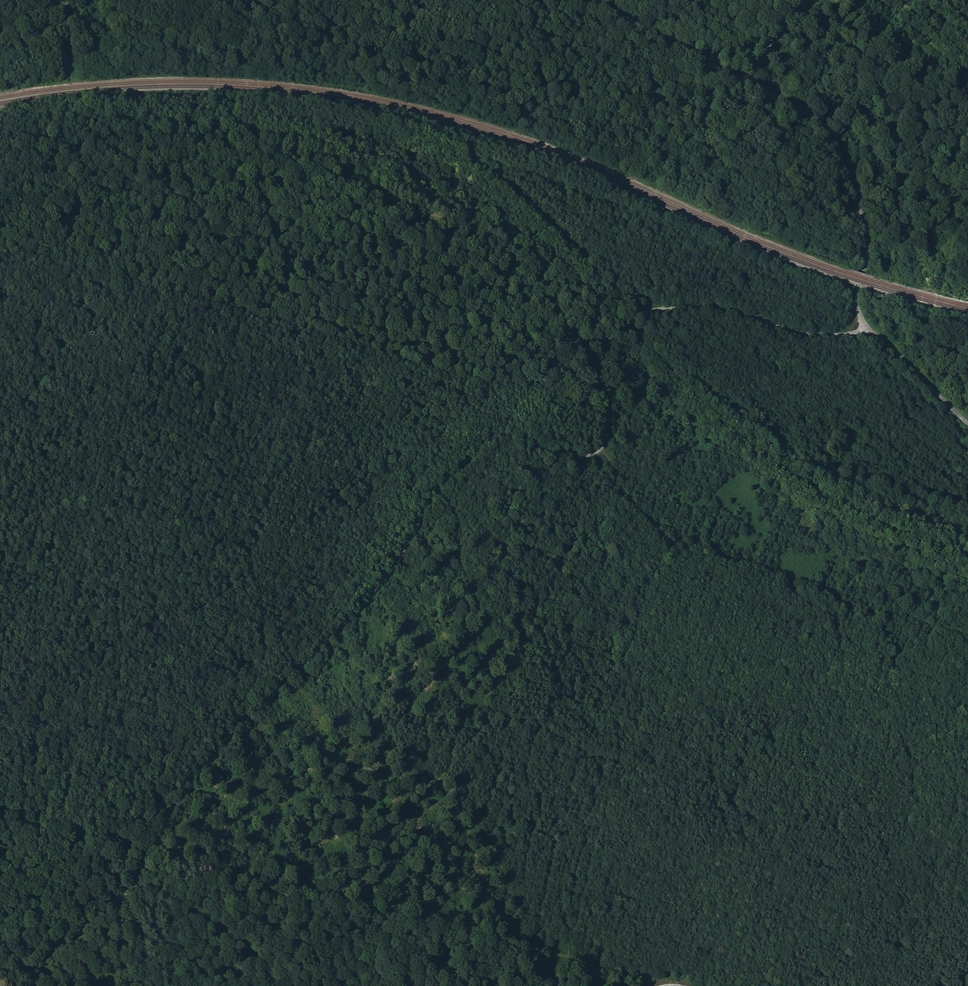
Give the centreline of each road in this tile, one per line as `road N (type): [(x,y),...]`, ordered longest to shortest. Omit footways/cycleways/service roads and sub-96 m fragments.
road 1 (track): [(862,320),(857,333),(819,335),(667,307),(618,331),(600,362),(606,439),(599,452),(573,459),(518,437),(489,441),(418,521),(374,592),(218,745),(137,879),(95,909),(33,985)]
road 2 (track): [(0,806),(657,985)]
road 3 (track): [(610,341),(581,340),(530,275),(475,236),(413,207),(333,187),(162,193),(90,210),(0,260)]
road 4 (unclassified): [(745,82),(830,134),(866,229),(856,303),(862,320),(967,423)]
road 5 (track): [(622,328),(813,487),(967,551)]
road 6 (unclassified): [(587,0),(745,82)]

